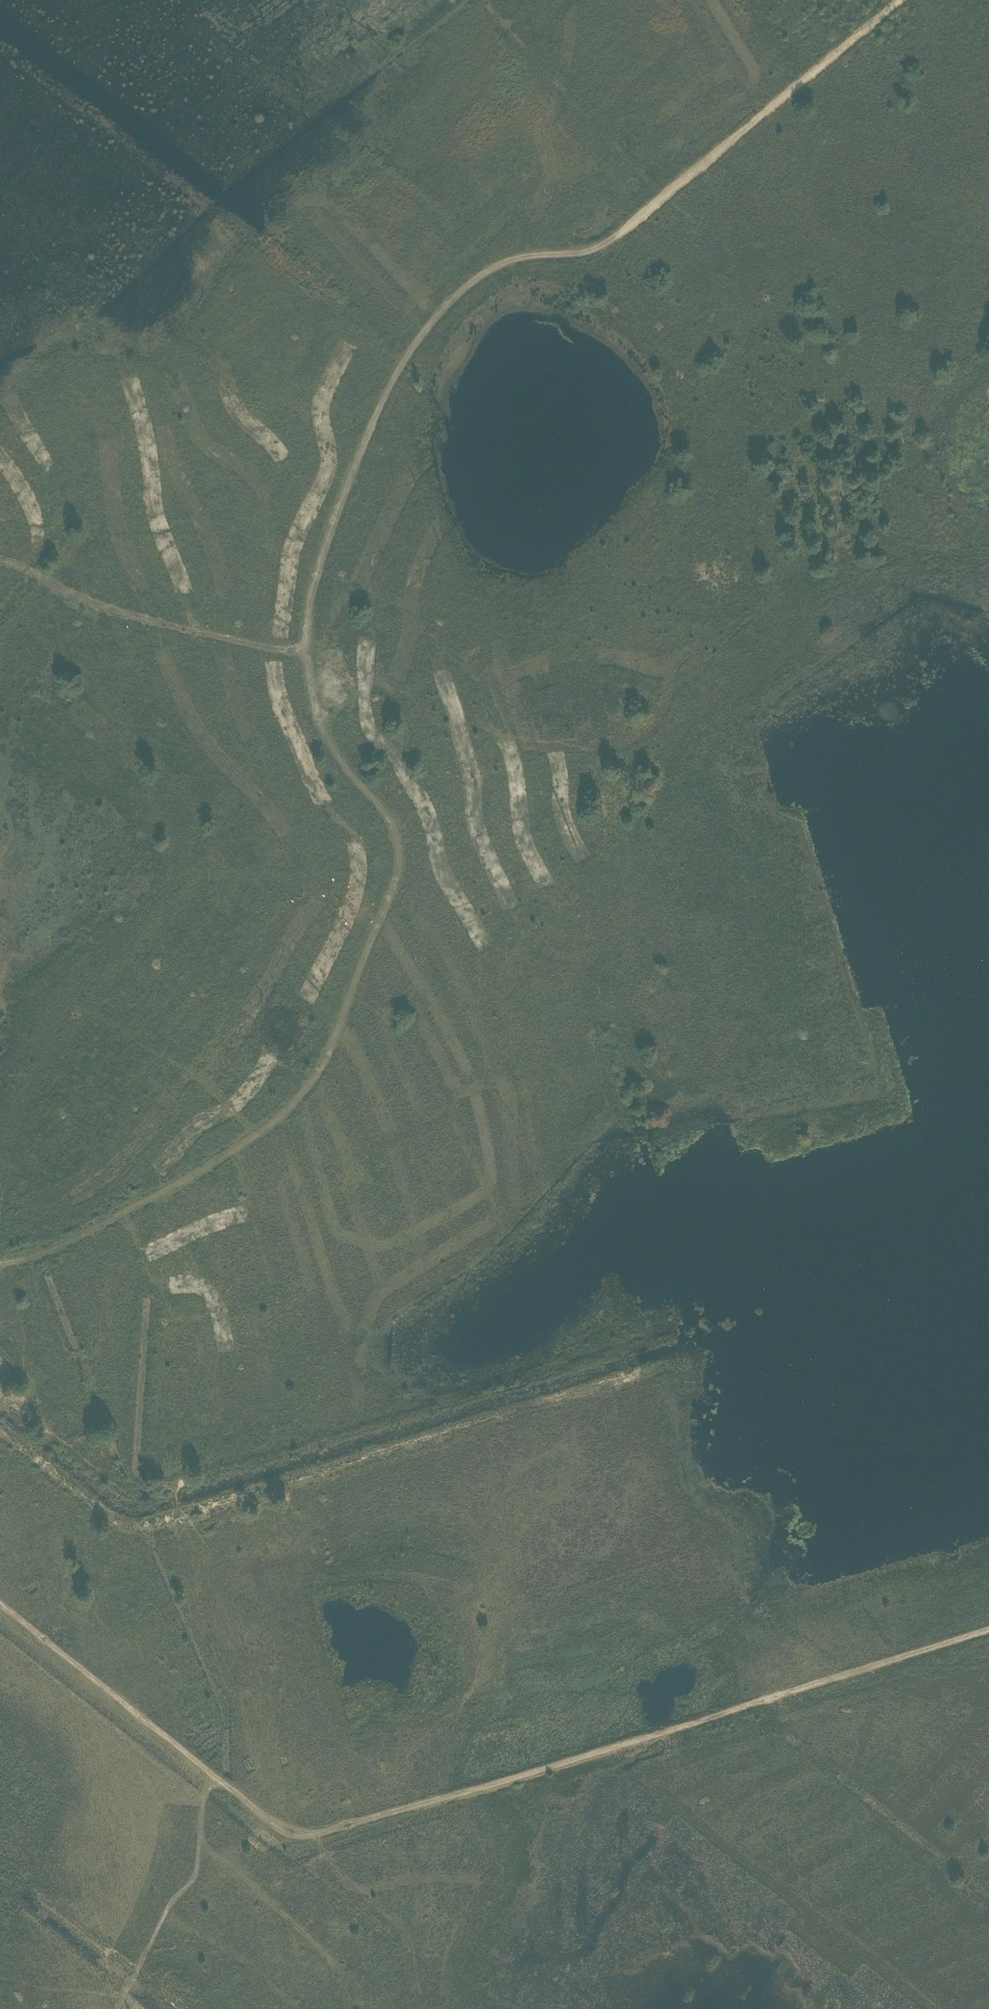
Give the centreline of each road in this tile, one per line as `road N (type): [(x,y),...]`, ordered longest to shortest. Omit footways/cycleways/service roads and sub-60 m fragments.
road 1 (track): [(0,1264),(54,1249),(263,1129),(308,1086),(328,1053),(399,873),(398,847),(378,805),(321,728),(305,639),(319,562),(350,473),(402,365),(473,281),(508,264),(581,253),(621,232),(899,0)]
road 2 (track): [(988,1630),(324,1833),(287,1830),(215,1777)]
road 3 (track): [(0,557),(77,600),(269,649),(306,645)]
road 4 (track): [(215,1777),(0,1605)]
road 5 (track): [(119,2008),(162,1919),(195,1877),(203,1797),(215,1777)]

